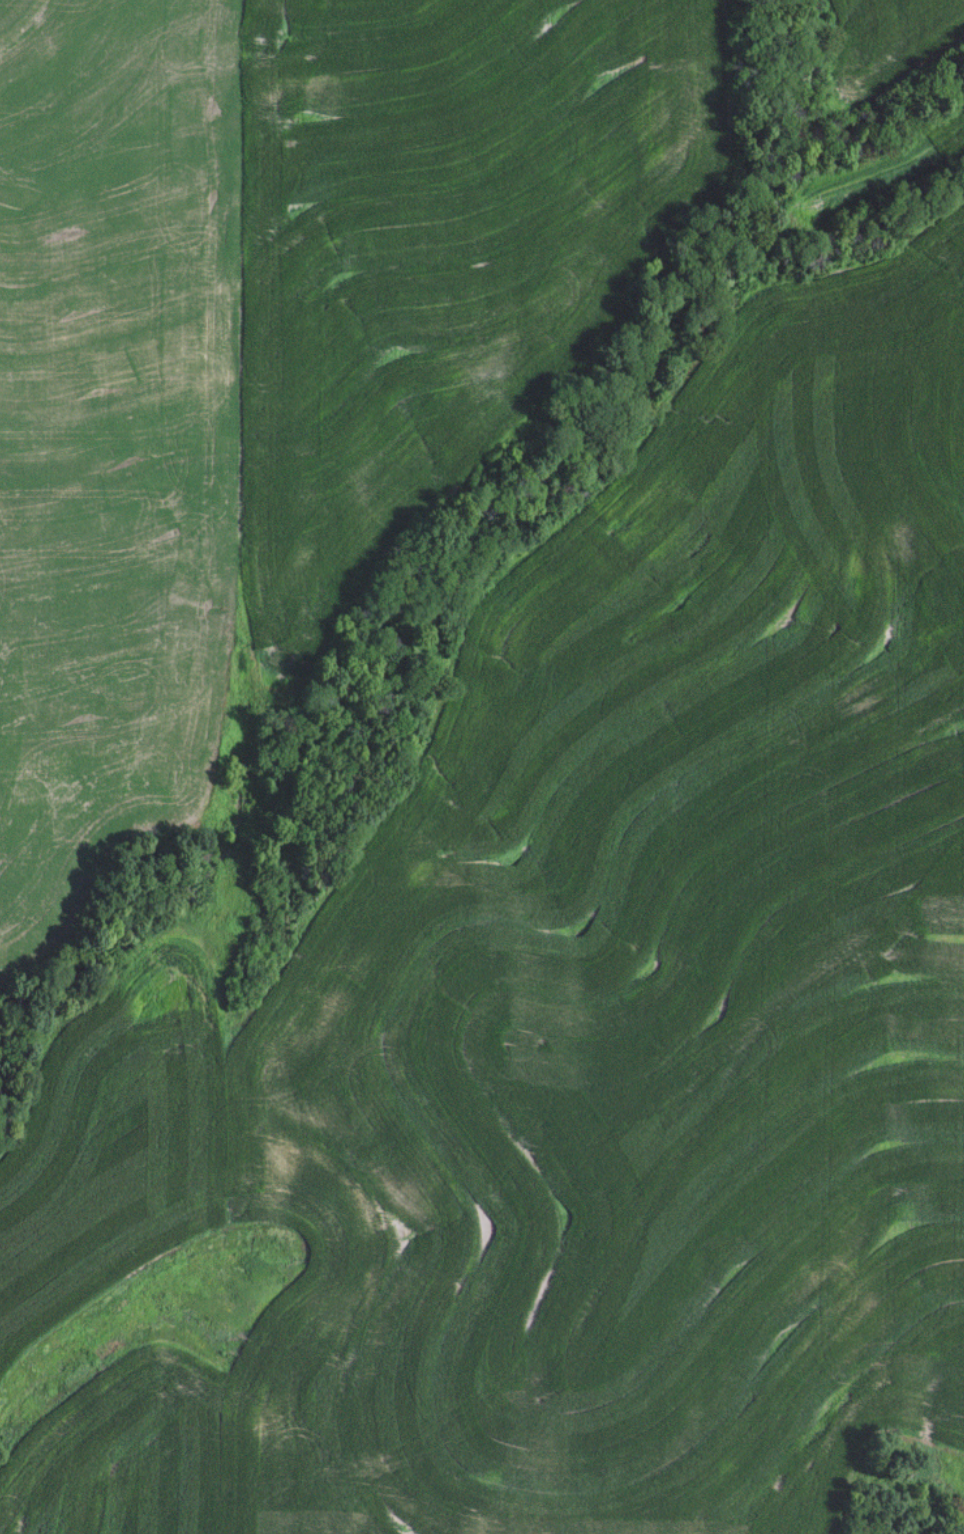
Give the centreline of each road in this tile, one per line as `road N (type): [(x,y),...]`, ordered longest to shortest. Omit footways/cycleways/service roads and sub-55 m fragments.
road 1 (track): [(239,0),(240,646)]

